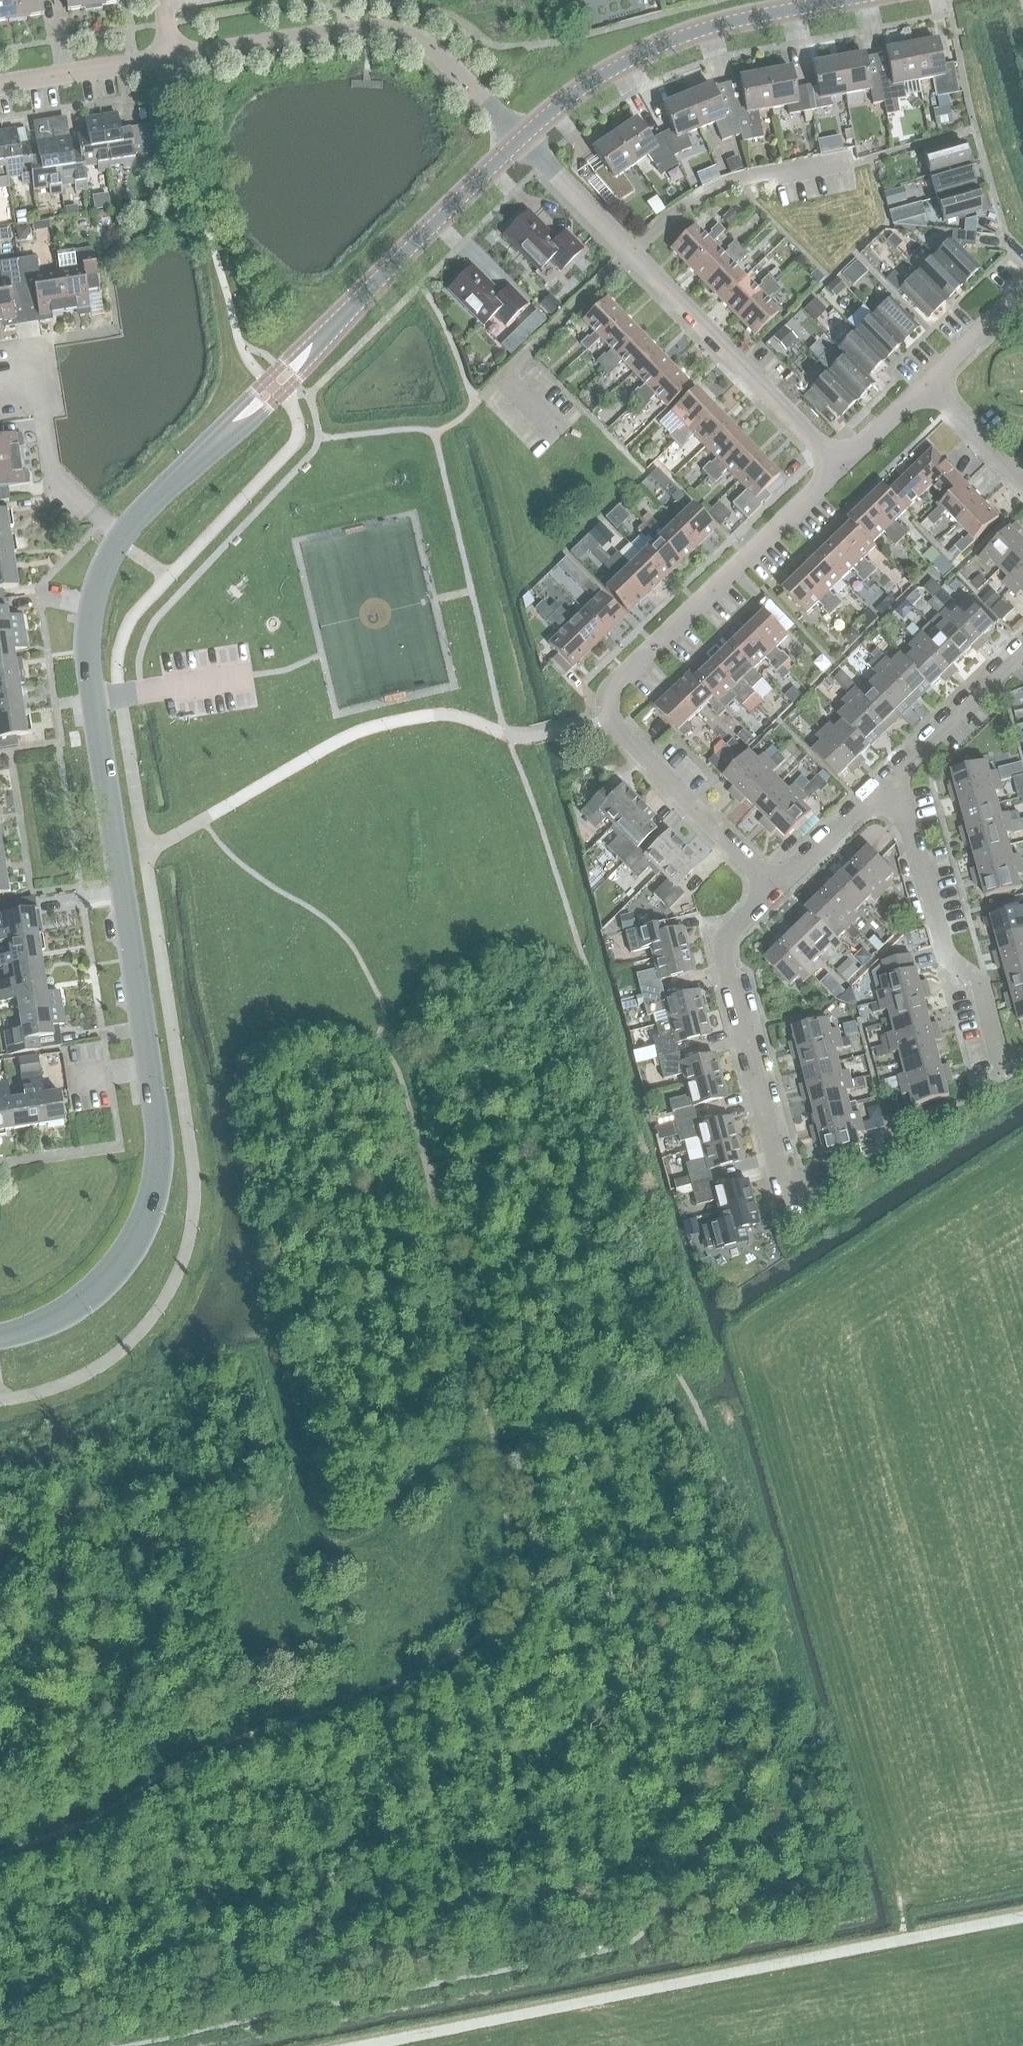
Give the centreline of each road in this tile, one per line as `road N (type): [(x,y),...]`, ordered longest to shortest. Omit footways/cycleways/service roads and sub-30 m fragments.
road 1 (tertiary): [(0,1332),(44,1320),(96,1288),(126,1251),(156,1179),(157,1128),(86,630),(102,568),(119,541)]
road 2 (track): [(1022,1918),(353,2045)]
road 3 (residential): [(776,888),(614,727),(608,692),(836,474)]
road 4 (tertiary): [(119,541),(521,141)]
road 5 (residential): [(836,474),(521,141)]
road 6 (residential): [(174,55),(386,26),(434,48),(521,141)]
road 7 (tertiary): [(521,141),(576,91),(664,45),(846,0)]
road 8 (residential): [(790,1205),(722,939),(776,888)]
road 9 (residential): [(1022,1063),(1012,1070),(999,1064),(981,985),(946,955),(901,803),(886,785)]
road 10 (residential): [(119,541),(50,468),(23,348)]
road 11 (residential): [(886,785),(1022,650)]
road 12 (residential): [(0,84),(174,55)]
road 13 (residential): [(776,888),(886,785)]
road 14 (residential): [(1022,484),(932,386)]
road 15 (residential): [(836,474),(932,386)]
road 16 (residential): [(932,386),(1022,292)]

